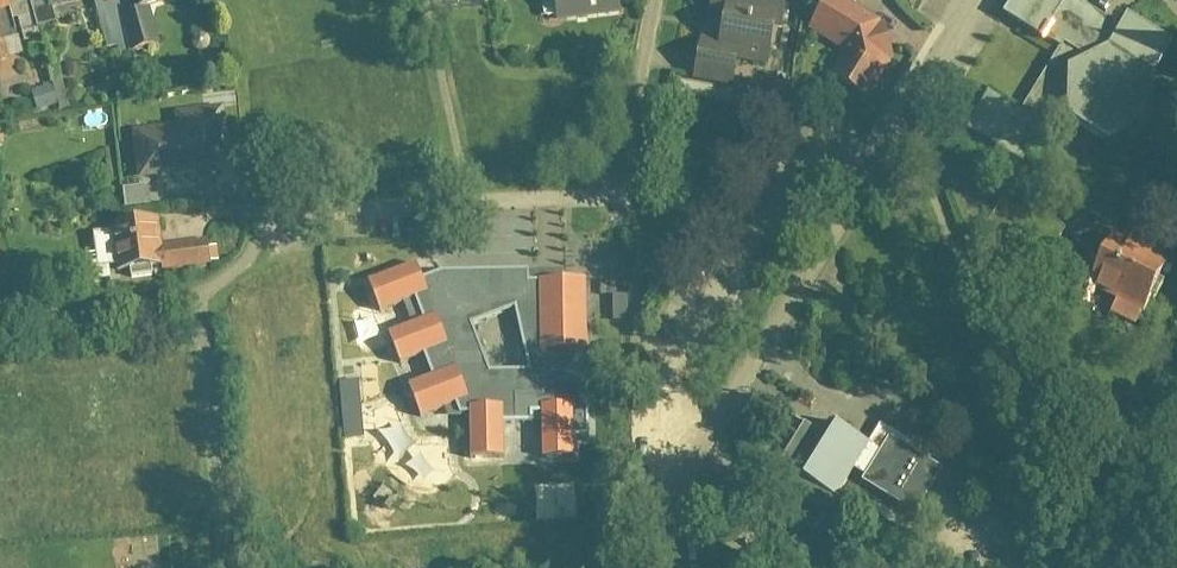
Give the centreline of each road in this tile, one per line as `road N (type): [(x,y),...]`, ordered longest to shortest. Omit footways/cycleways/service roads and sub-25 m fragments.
road 1 (residential): [(974,0),(686,469),(666,567)]
road 2 (residential): [(655,0),(626,170),(603,199),(304,216),(280,228)]

